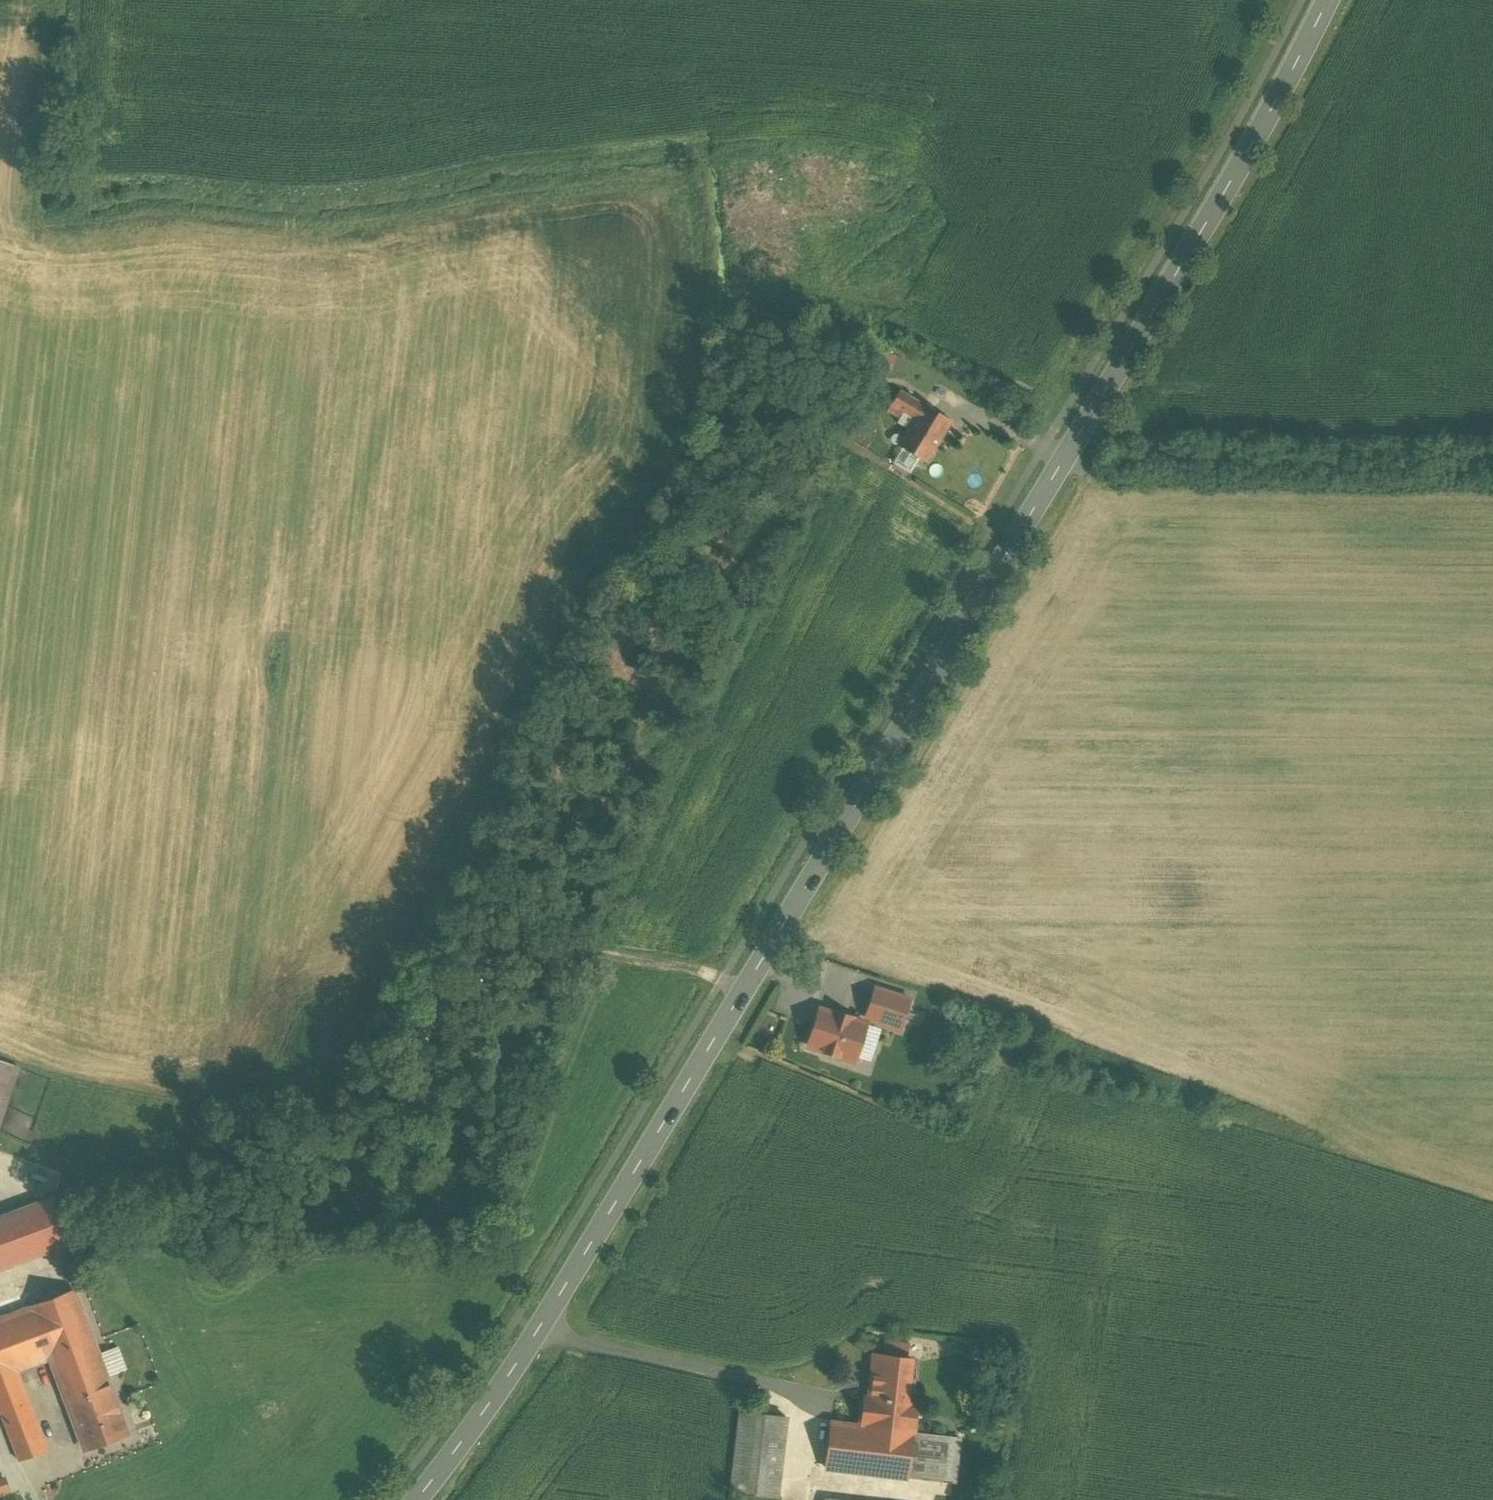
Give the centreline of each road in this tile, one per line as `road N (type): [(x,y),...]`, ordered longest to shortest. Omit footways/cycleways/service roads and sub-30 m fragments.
road 1 (tertiary): [(415,1499),(538,1330),(1125,357),(1329,0)]

